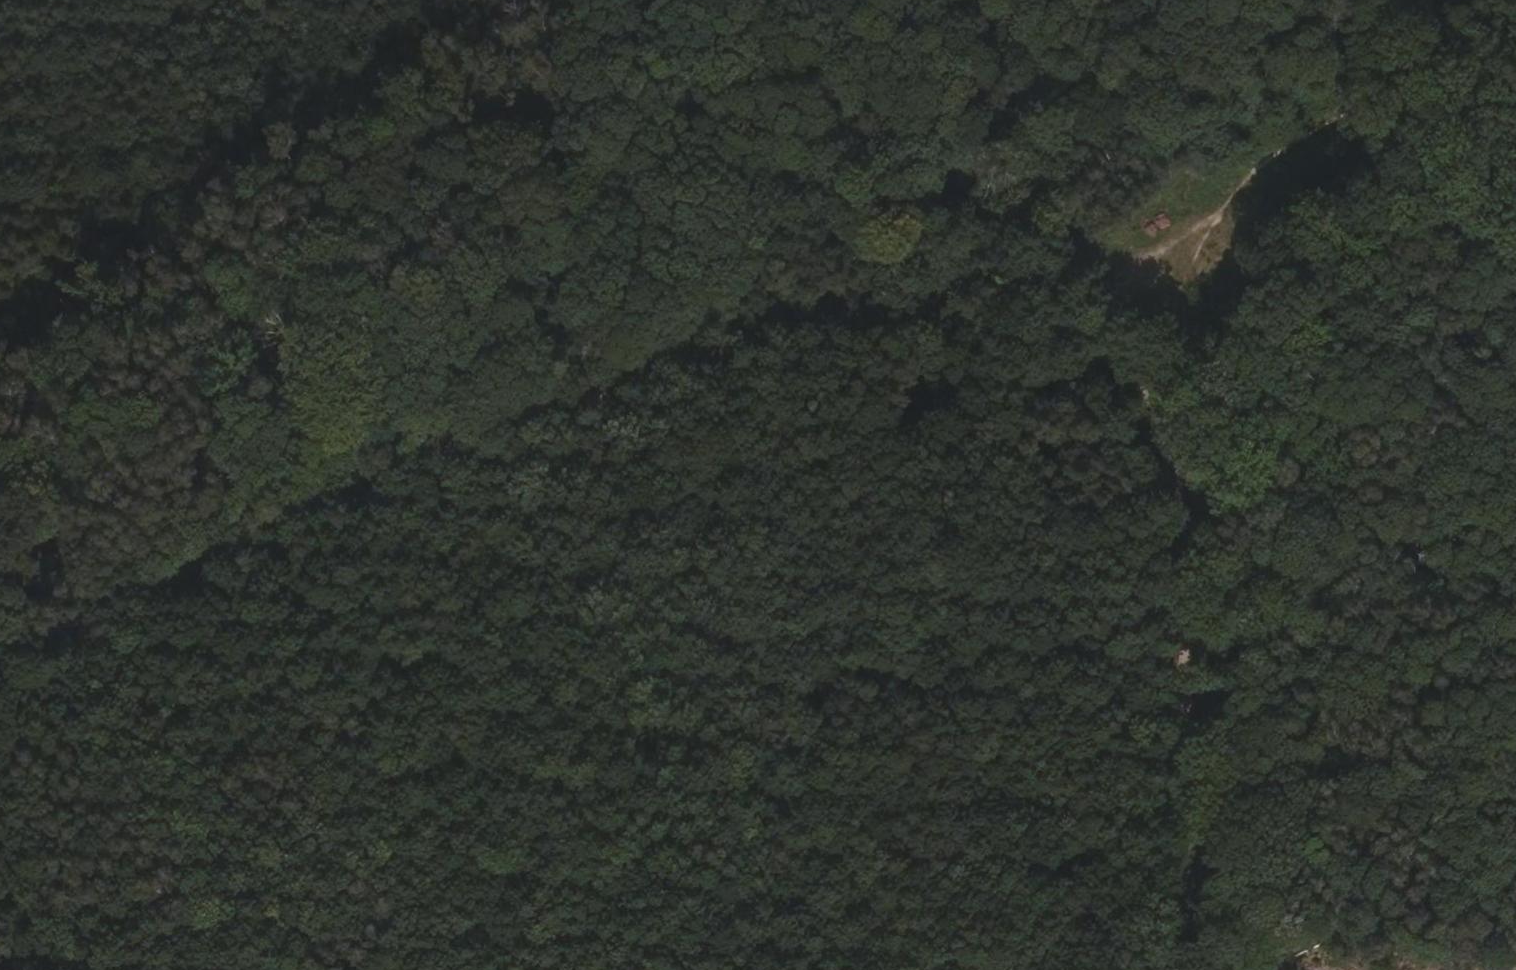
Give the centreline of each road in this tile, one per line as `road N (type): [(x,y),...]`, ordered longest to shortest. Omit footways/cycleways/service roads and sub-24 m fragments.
road 1 (track): [(1084,249),(755,300),(679,323),(419,420),(0,647)]
road 2 (track): [(1197,969),(1199,518),(1090,259)]

